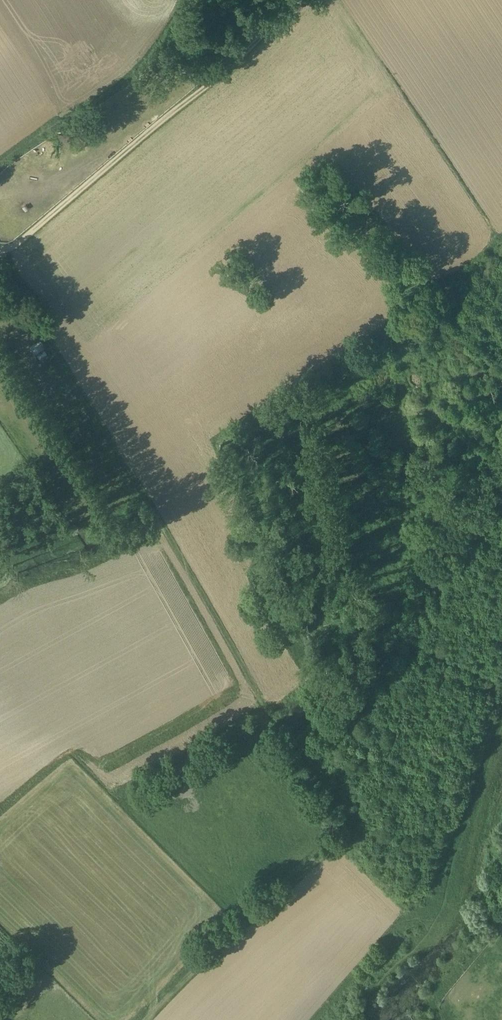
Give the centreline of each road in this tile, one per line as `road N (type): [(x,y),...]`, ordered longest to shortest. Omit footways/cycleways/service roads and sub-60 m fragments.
road 1 (track): [(271,720),(318,768),(350,826),(143,1019)]
road 2 (track): [(300,0),(191,100),(0,249)]

